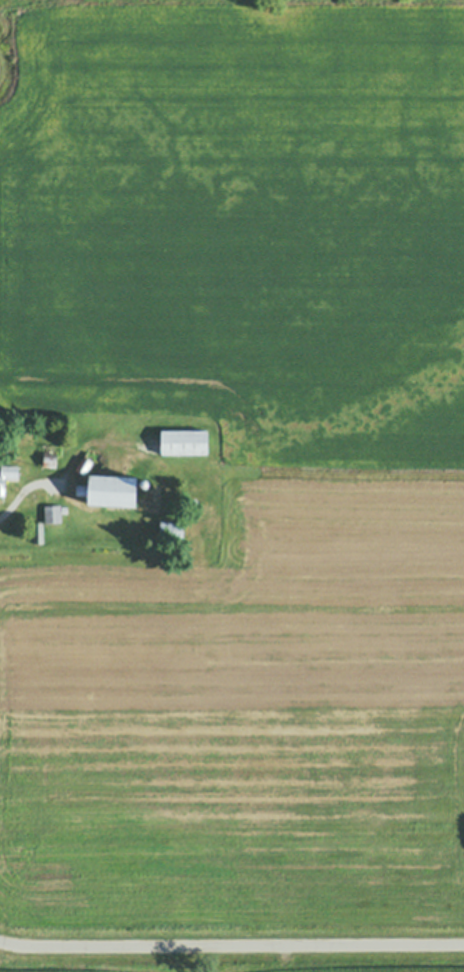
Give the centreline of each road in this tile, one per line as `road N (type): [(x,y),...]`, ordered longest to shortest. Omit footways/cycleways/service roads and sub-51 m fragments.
road 1 (residential): [(463,946),(0,944)]

